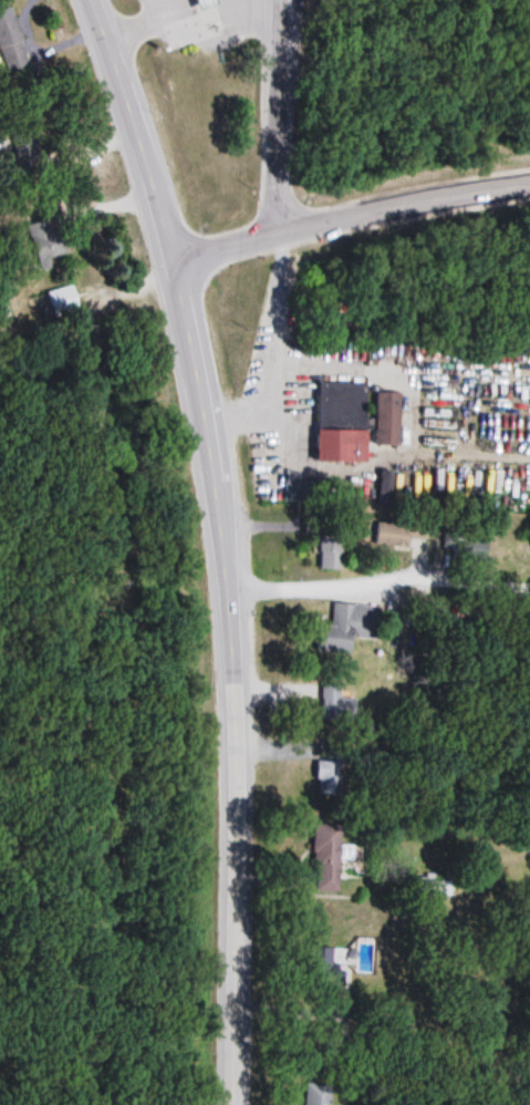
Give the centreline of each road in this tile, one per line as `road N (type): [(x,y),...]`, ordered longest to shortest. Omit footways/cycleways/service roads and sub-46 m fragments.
road 1 (primary): [(228,1104),(232,765),(222,586),(173,264)]
road 2 (tertiary): [(173,264),(529,188)]
road 3 (residential): [(222,586),(529,587)]
road 4 (primary): [(173,264),(88,0)]
road 5 (tertiary): [(271,240),(278,0)]

